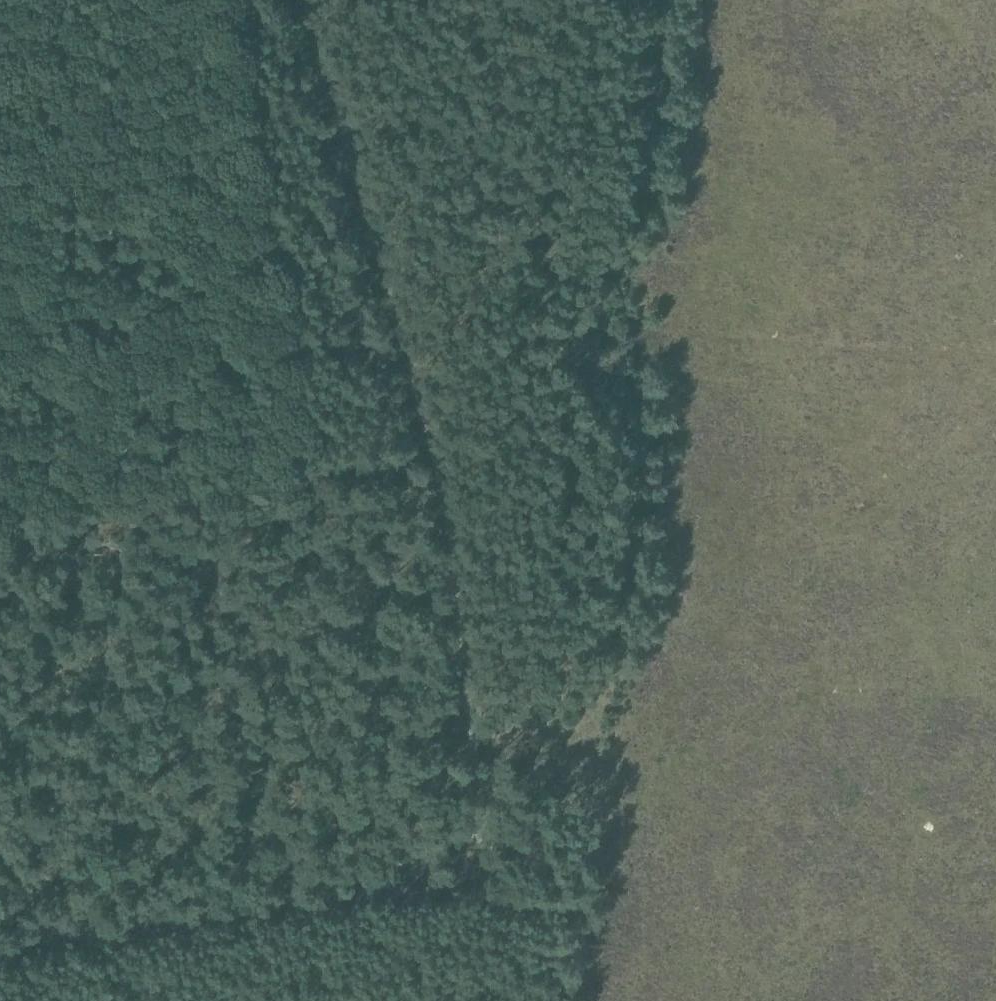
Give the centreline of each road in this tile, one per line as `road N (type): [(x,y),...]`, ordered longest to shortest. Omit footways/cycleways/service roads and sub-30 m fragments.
road 1 (track): [(0,941),(458,881),(478,858),(483,842),(443,455),(305,0)]

